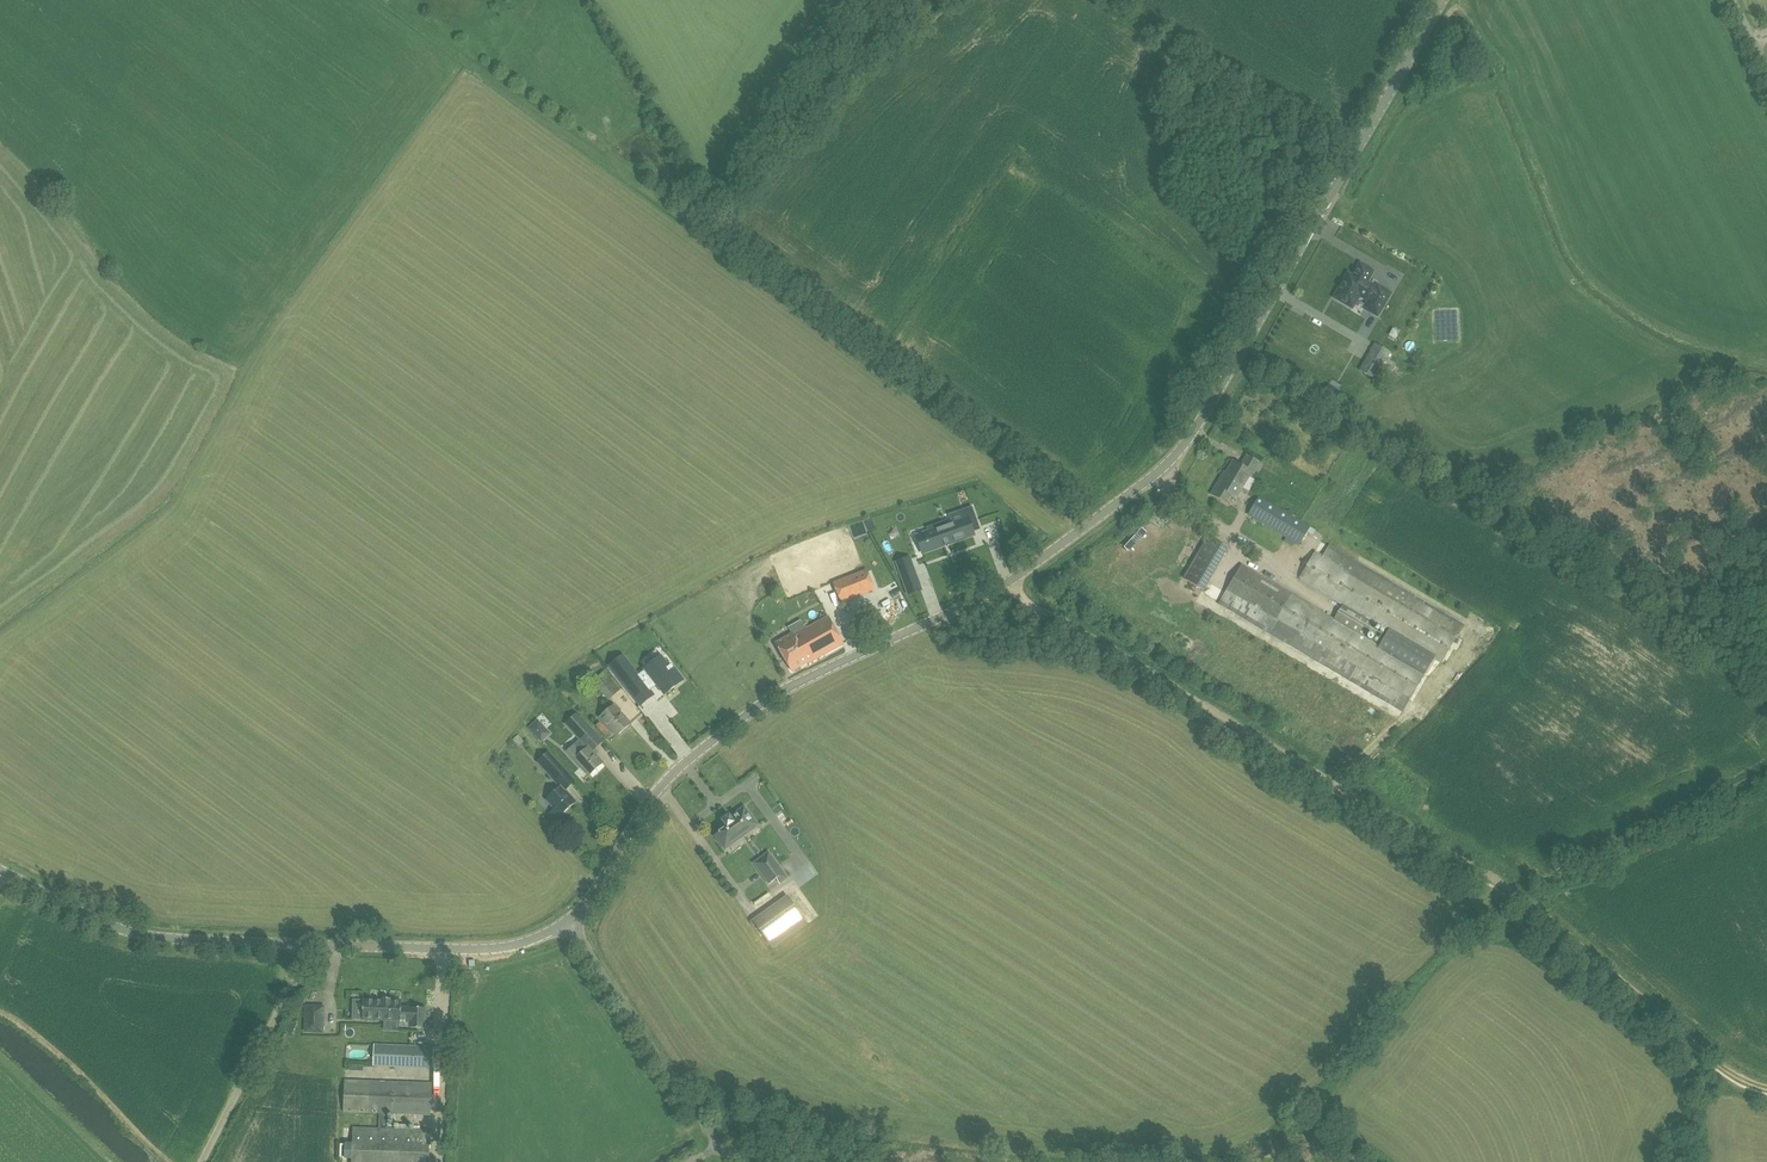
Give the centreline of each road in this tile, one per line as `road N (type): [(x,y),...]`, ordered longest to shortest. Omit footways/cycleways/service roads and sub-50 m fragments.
road 1 (tertiary): [(565,922),(659,788),(702,746),(783,690),(1006,584),(1163,467),(1188,437),(1442,0)]
road 2 (track): [(1766,1087),(1735,1073),(1528,902),(1006,584)]
road 3 (tertiary): [(0,870),(107,925),(161,939),(492,948),(565,922)]
road 4 (unclassified): [(734,1161),(565,922)]

